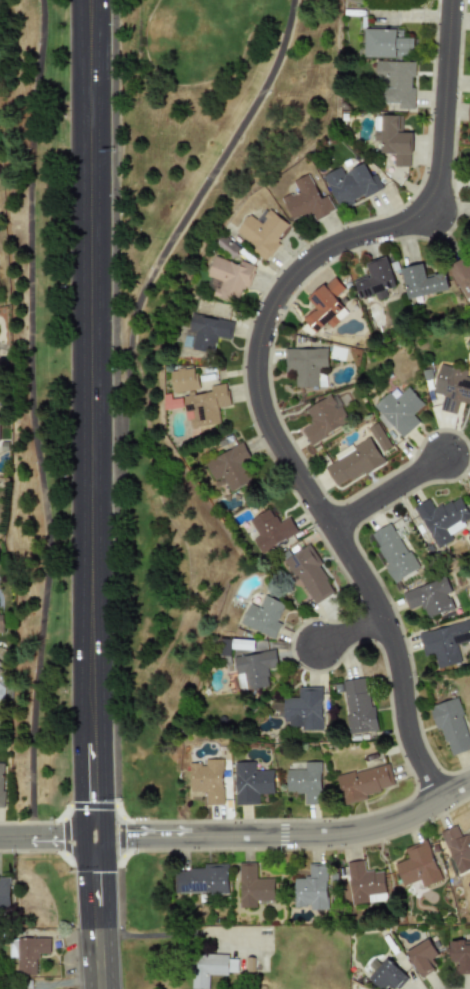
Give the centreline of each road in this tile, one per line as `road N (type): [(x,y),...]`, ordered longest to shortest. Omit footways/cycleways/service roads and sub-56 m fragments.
road 1 (residential): [(450,0),(439,158),(429,195),(402,221),(332,245),(294,273),(269,307),(255,376),(276,441),(382,618),(408,740),(438,798)]
road 2 (primary): [(87,0),(89,718)]
road 3 (residential): [(189,836),(359,830),(469,782)]
road 4 (residential): [(329,527),(444,456)]

